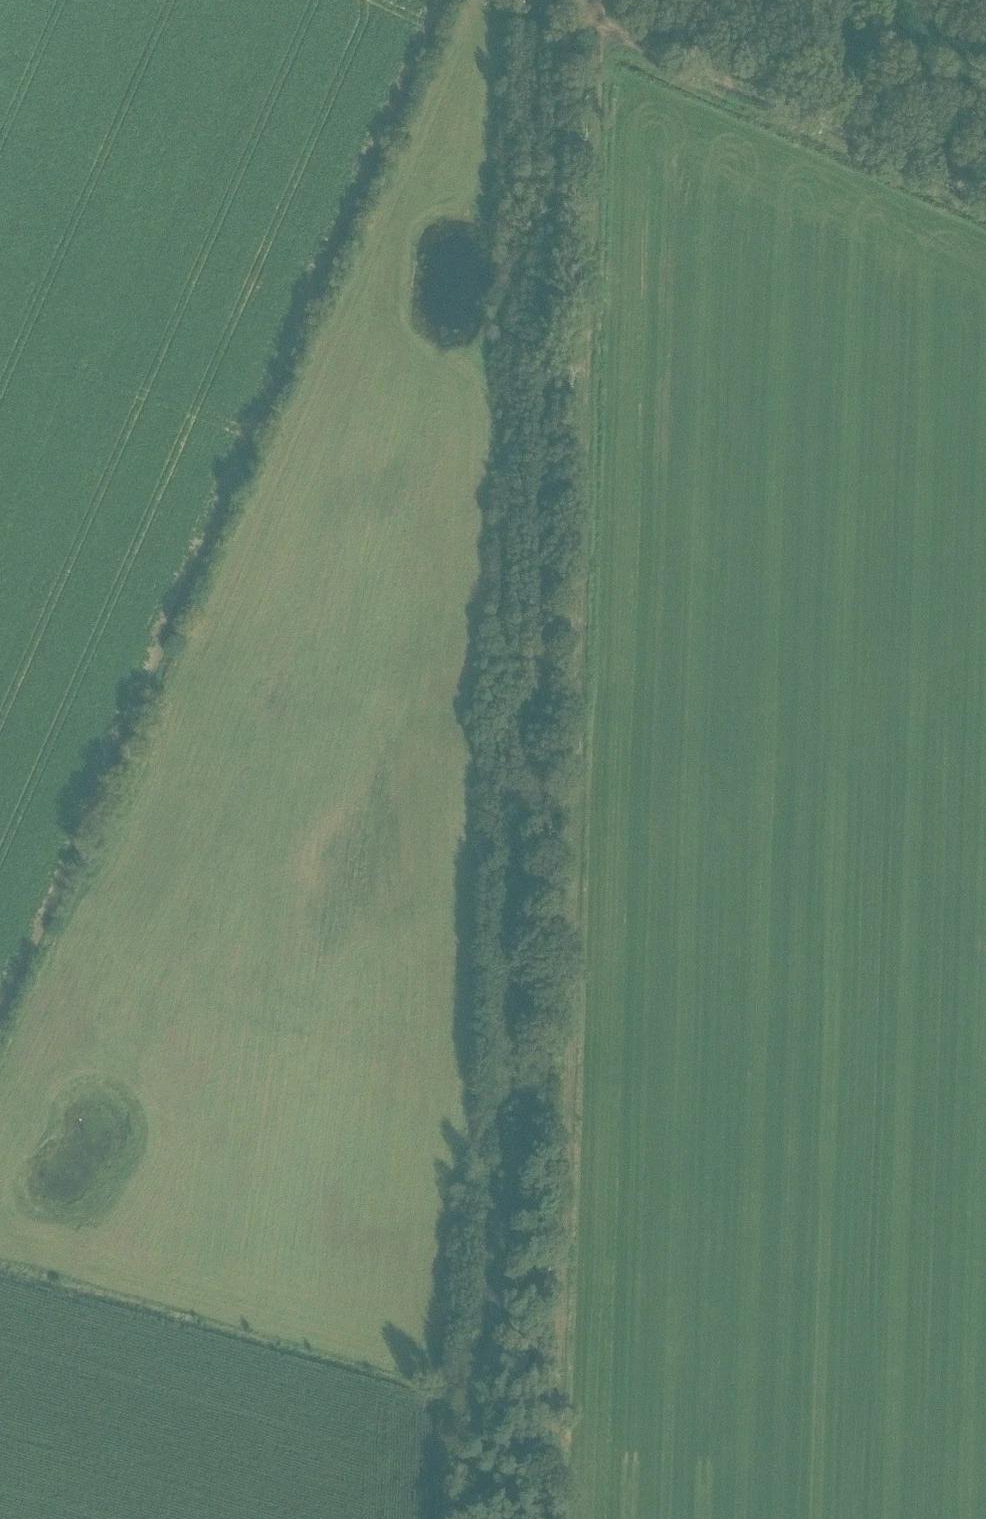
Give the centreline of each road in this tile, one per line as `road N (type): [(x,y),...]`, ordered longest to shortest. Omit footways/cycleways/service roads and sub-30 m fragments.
road 1 (track): [(554,1518),(599,23)]
road 2 (track): [(599,23),(985,199)]

